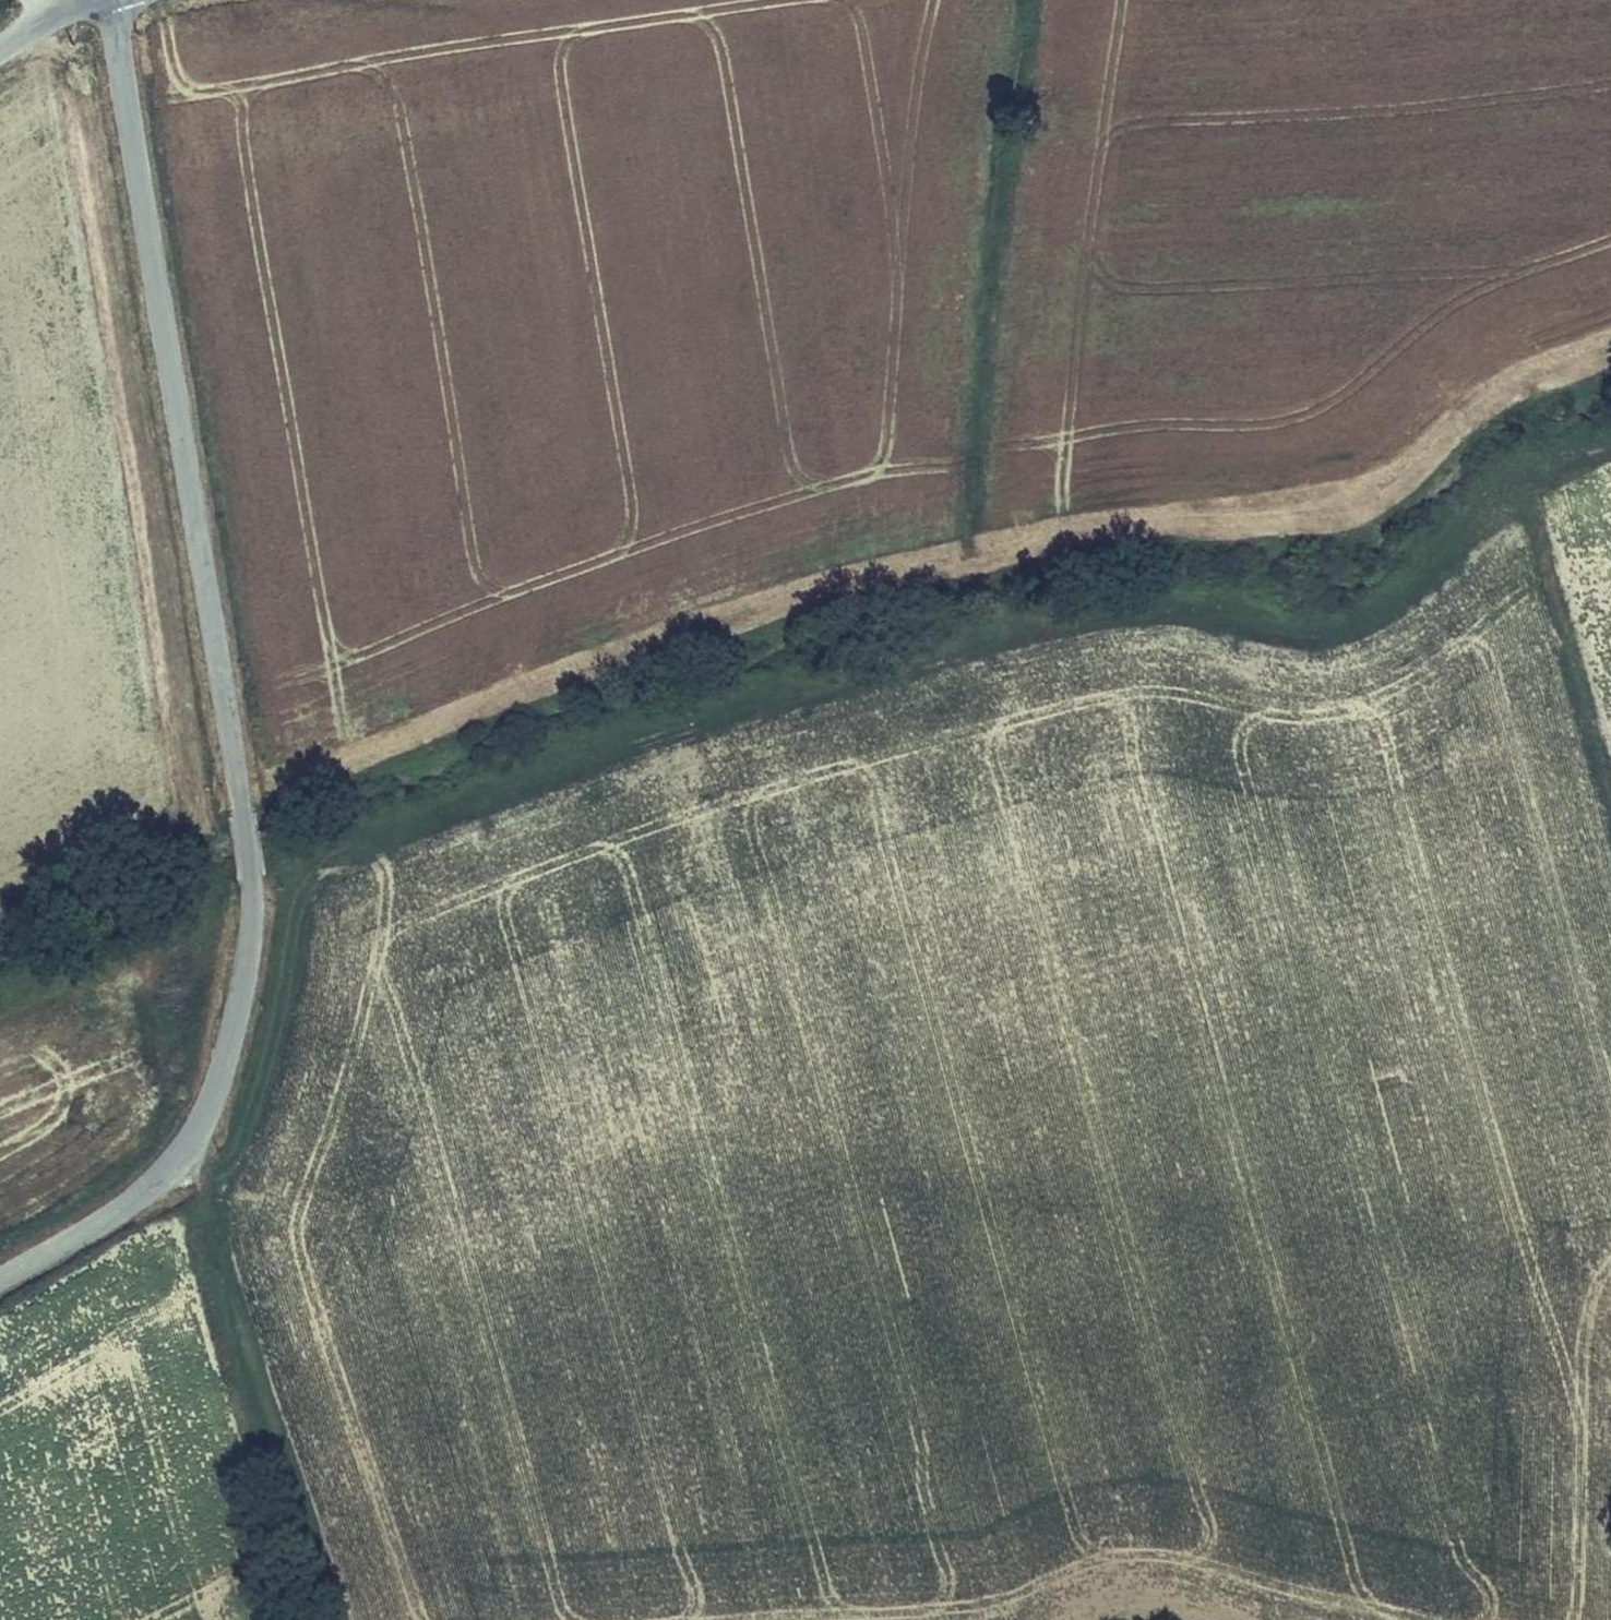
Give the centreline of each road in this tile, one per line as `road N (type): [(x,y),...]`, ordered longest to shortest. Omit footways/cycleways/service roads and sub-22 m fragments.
road 1 (tertiary): [(0,1277),(103,1219),(170,1168),(203,1124),(230,1054),(258,901),(255,836),(112,0)]

